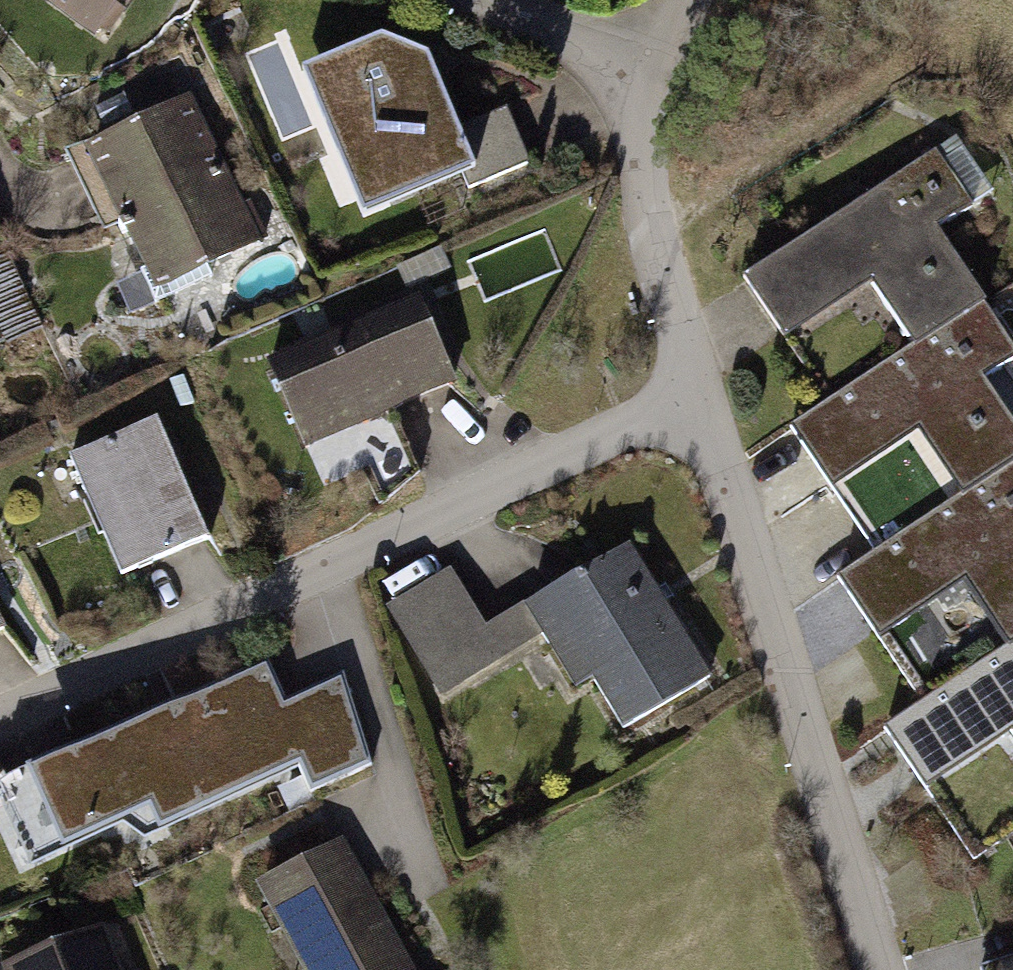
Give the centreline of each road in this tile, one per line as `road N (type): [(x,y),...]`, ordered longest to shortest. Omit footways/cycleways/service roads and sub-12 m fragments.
road 1 (residential): [(0,716),(694,386)]
road 2 (residential): [(878,969),(694,386)]
road 3 (residential): [(694,386),(656,227),(651,128),(668,60)]
road 4 (residential): [(472,0),(668,60)]

